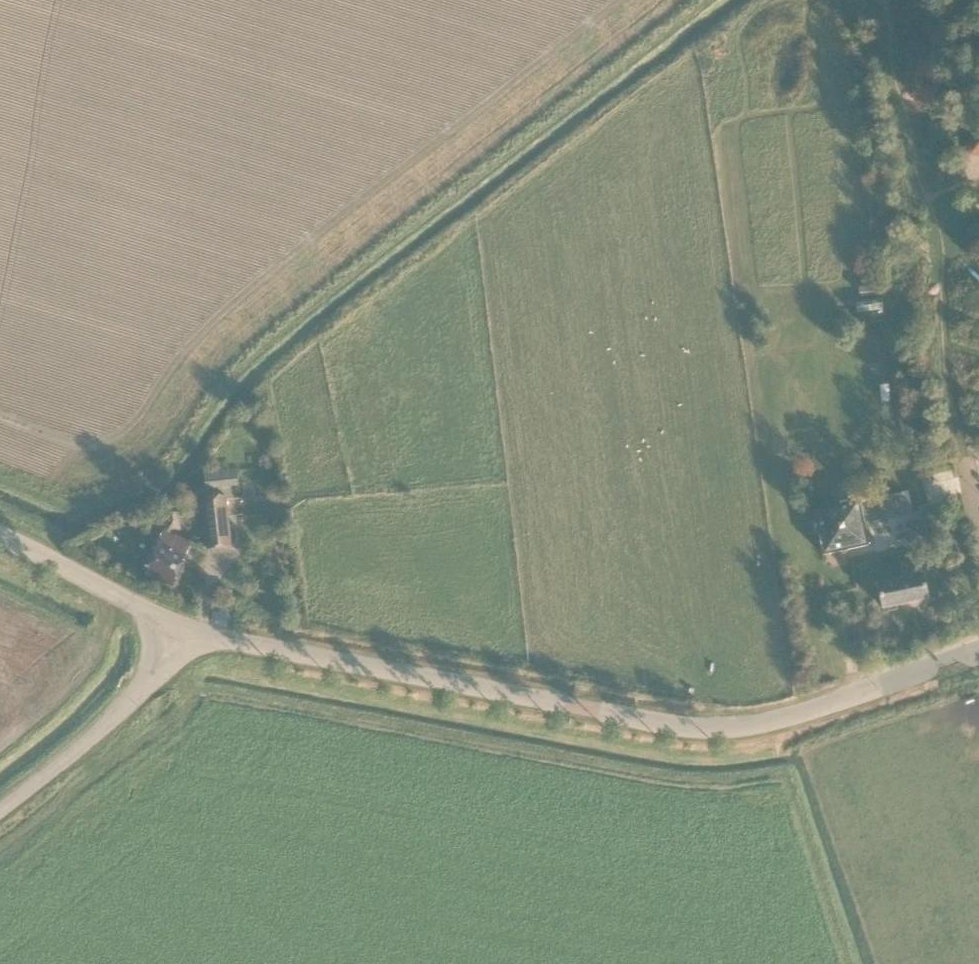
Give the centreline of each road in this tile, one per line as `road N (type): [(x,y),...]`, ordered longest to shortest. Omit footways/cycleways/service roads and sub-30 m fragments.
road 1 (tertiary): [(195,634),(728,726),(812,707),(978,652)]
road 2 (unclassified): [(0,806),(116,714),(195,634)]
road 3 (tertiary): [(195,634),(0,536)]

